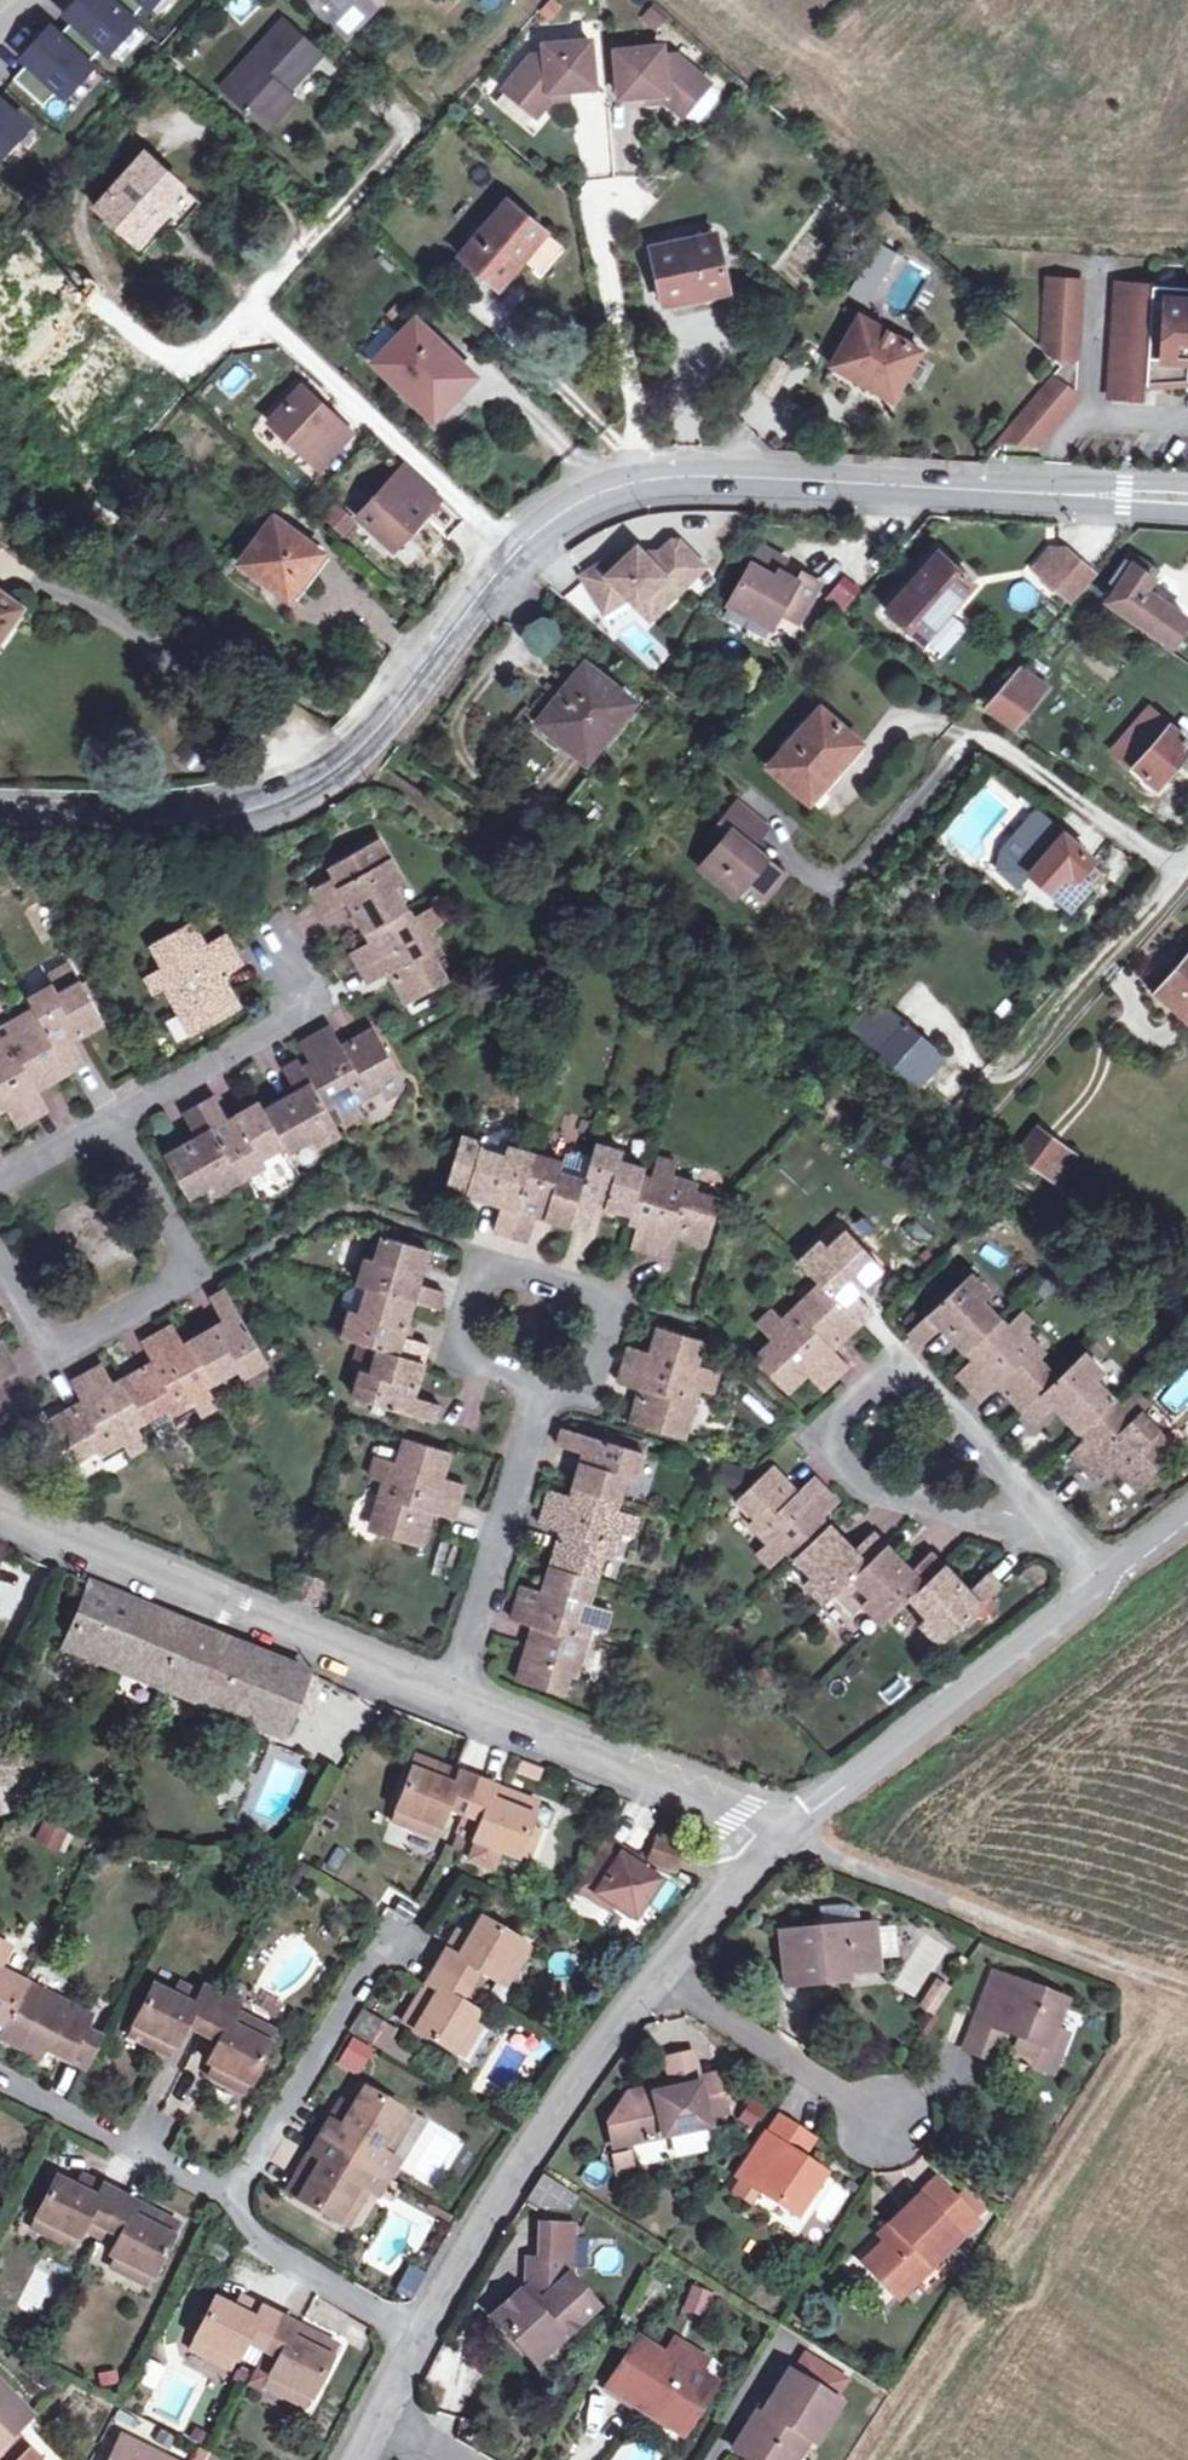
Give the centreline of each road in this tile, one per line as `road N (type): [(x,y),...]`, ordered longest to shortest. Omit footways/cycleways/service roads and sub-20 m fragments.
road 1 (secondary): [(0,816),(167,822),(297,800),(371,730),(510,551),(560,513),(638,482),(1187,503)]
road 2 (track): [(294,261),(298,227),(276,181),(207,138),(154,130),(107,166),(79,208),(98,277),(131,329),(152,348),(190,354),(224,340),(252,309)]
road 3 (residential): [(0,1509),(453,1695)]
road 4 (residential): [(667,1972),(565,2101),(426,2339)]
road 5 (residential): [(0,1275),(48,1350),(189,1278),(160,1194),(118,1120)]
road 6 (residential): [(1055,1536),(923,1372),(891,1371),(835,1420),(829,1444),(883,1500)]
road 7 (track): [(252,309),(532,0)]
road 8 (track): [(1187,1991),(808,1847)]
road 9 (residential): [(542,1397),(463,1362),(457,1321),(486,1272),(597,1297),(606,1322),(583,1396)]
road 10 (residential): [(1099,1583),(786,1833)]
road 11 (residential): [(453,1695),(786,1833)]
road 12 (track): [(510,551),(252,309)]
road 13 (residential): [(453,1695),(542,1397)]
road 14 (residential): [(231,2190),(369,1965),(404,1937)]
road 15 (residential): [(1187,856),(996,1069)]
road 16 (residential): [(118,1120),(297,1006),(265,941)]
road 17 (residential): [(667,1972),(887,2121)]
road 18 (residential): [(231,2190),(0,2076)]
road 19 (residential): [(426,2339),(269,2251),(239,2222),(231,2190)]
road 20 (track): [(635,459),(463,291)]
road 21 (residential): [(786,1833),(667,1972)]
road 22 (residential): [(883,1500),(1055,1536)]
road 23 (residential): [(0,1192),(118,1120)]
road 24 (track): [(1059,1128),(1093,1082),(1112,1033),(1134,1016)]

